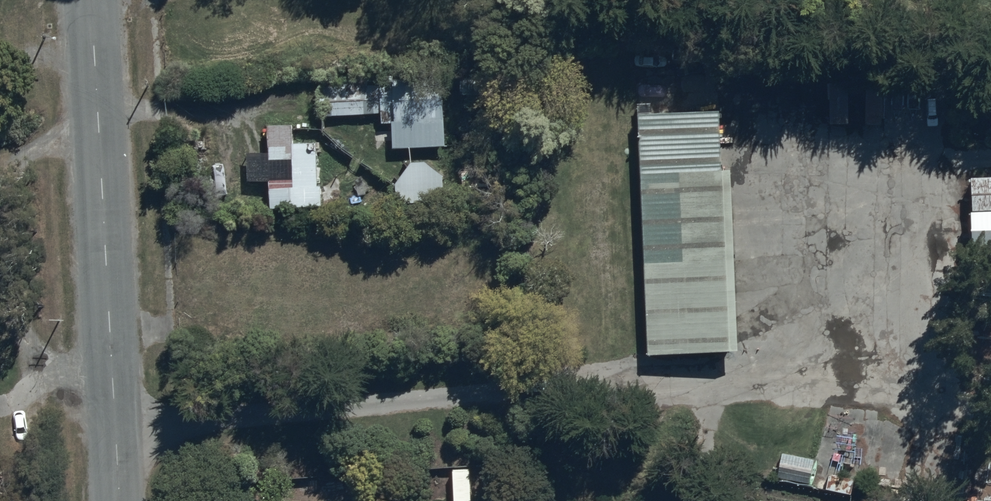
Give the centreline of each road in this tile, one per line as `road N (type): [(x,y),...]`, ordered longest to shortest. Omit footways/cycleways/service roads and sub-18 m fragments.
road 1 (unclassified): [(117,429),(625,380)]
road 2 (tertiary): [(92,0),(117,429)]

